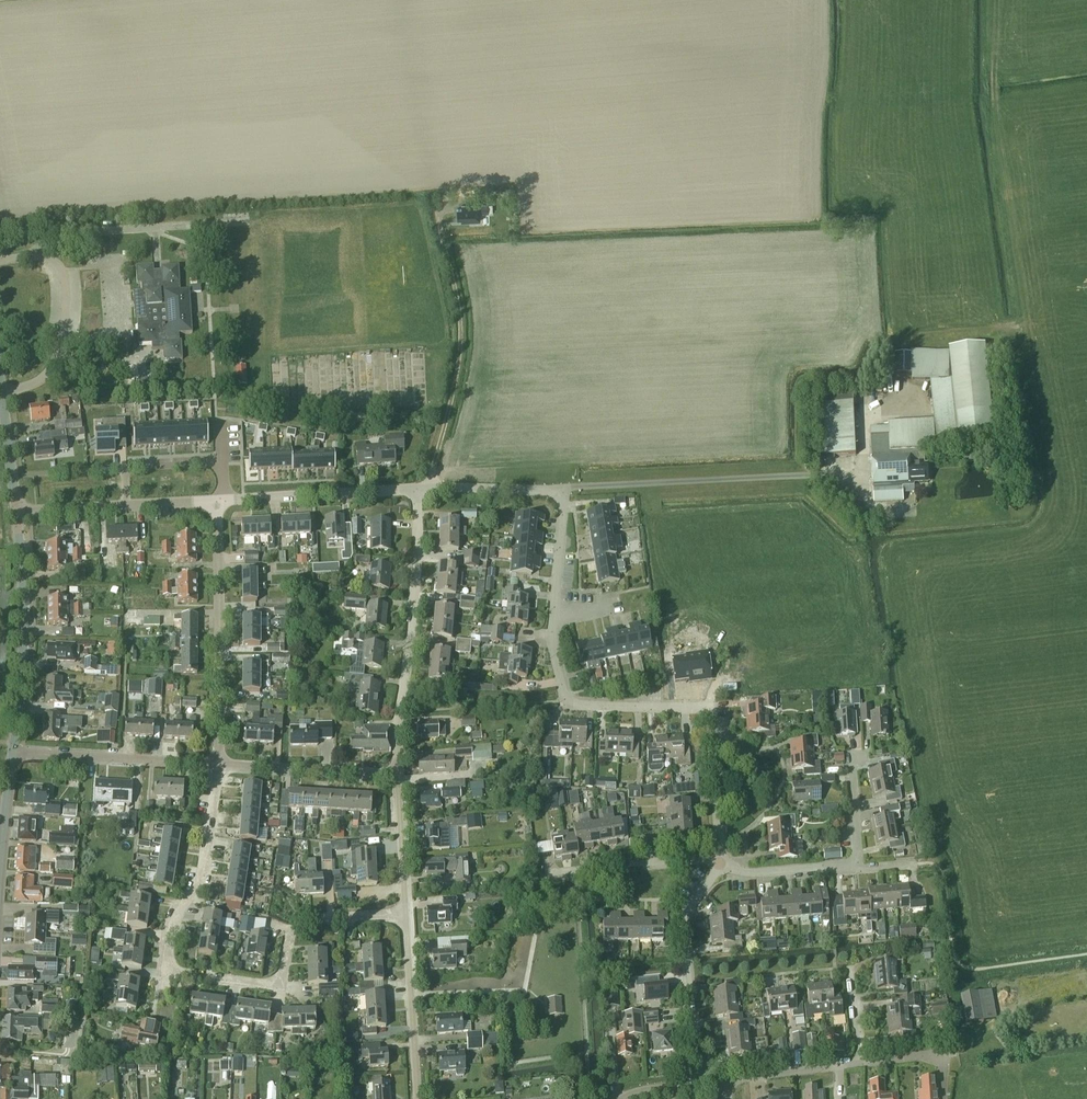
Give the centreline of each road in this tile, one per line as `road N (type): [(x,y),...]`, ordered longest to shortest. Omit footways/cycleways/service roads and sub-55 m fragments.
road 1 (residential): [(719,862),(710,709),(565,702),(552,635),(562,489)]
road 2 (residential): [(406,915),(319,918),(298,927),(277,983),(172,972),(172,931),(199,882),(219,766)]
road 3 (residential): [(398,777),(417,556),(414,490)]
road 4 (track): [(429,488),(462,336),(439,222)]
road 5 (residential): [(219,766),(218,501)]
road 6 (tertiary): [(12,753),(23,635),(16,512)]
road 7 (residential): [(697,1083),(681,926),(719,862)]
road 8 (residential): [(219,766),(12,753)]
road 9 (unclassified): [(218,501),(16,512)]
road 10 (unclassified): [(414,490),(218,501)]
road 11 (residential): [(418,1098),(406,915)]
road 12 (residential): [(398,777),(219,766)]
road 13 (residential): [(556,874),(719,862)]
road 14 (unclassified): [(562,489),(414,490)]
road 15 (residential): [(719,862),(746,871),(858,866)]
road 16 (residential): [(406,915),(398,777)]
road 17 (residential): [(724,1080),(860,1062)]
road 18 (tertiary): [(16,512),(0,389)]

